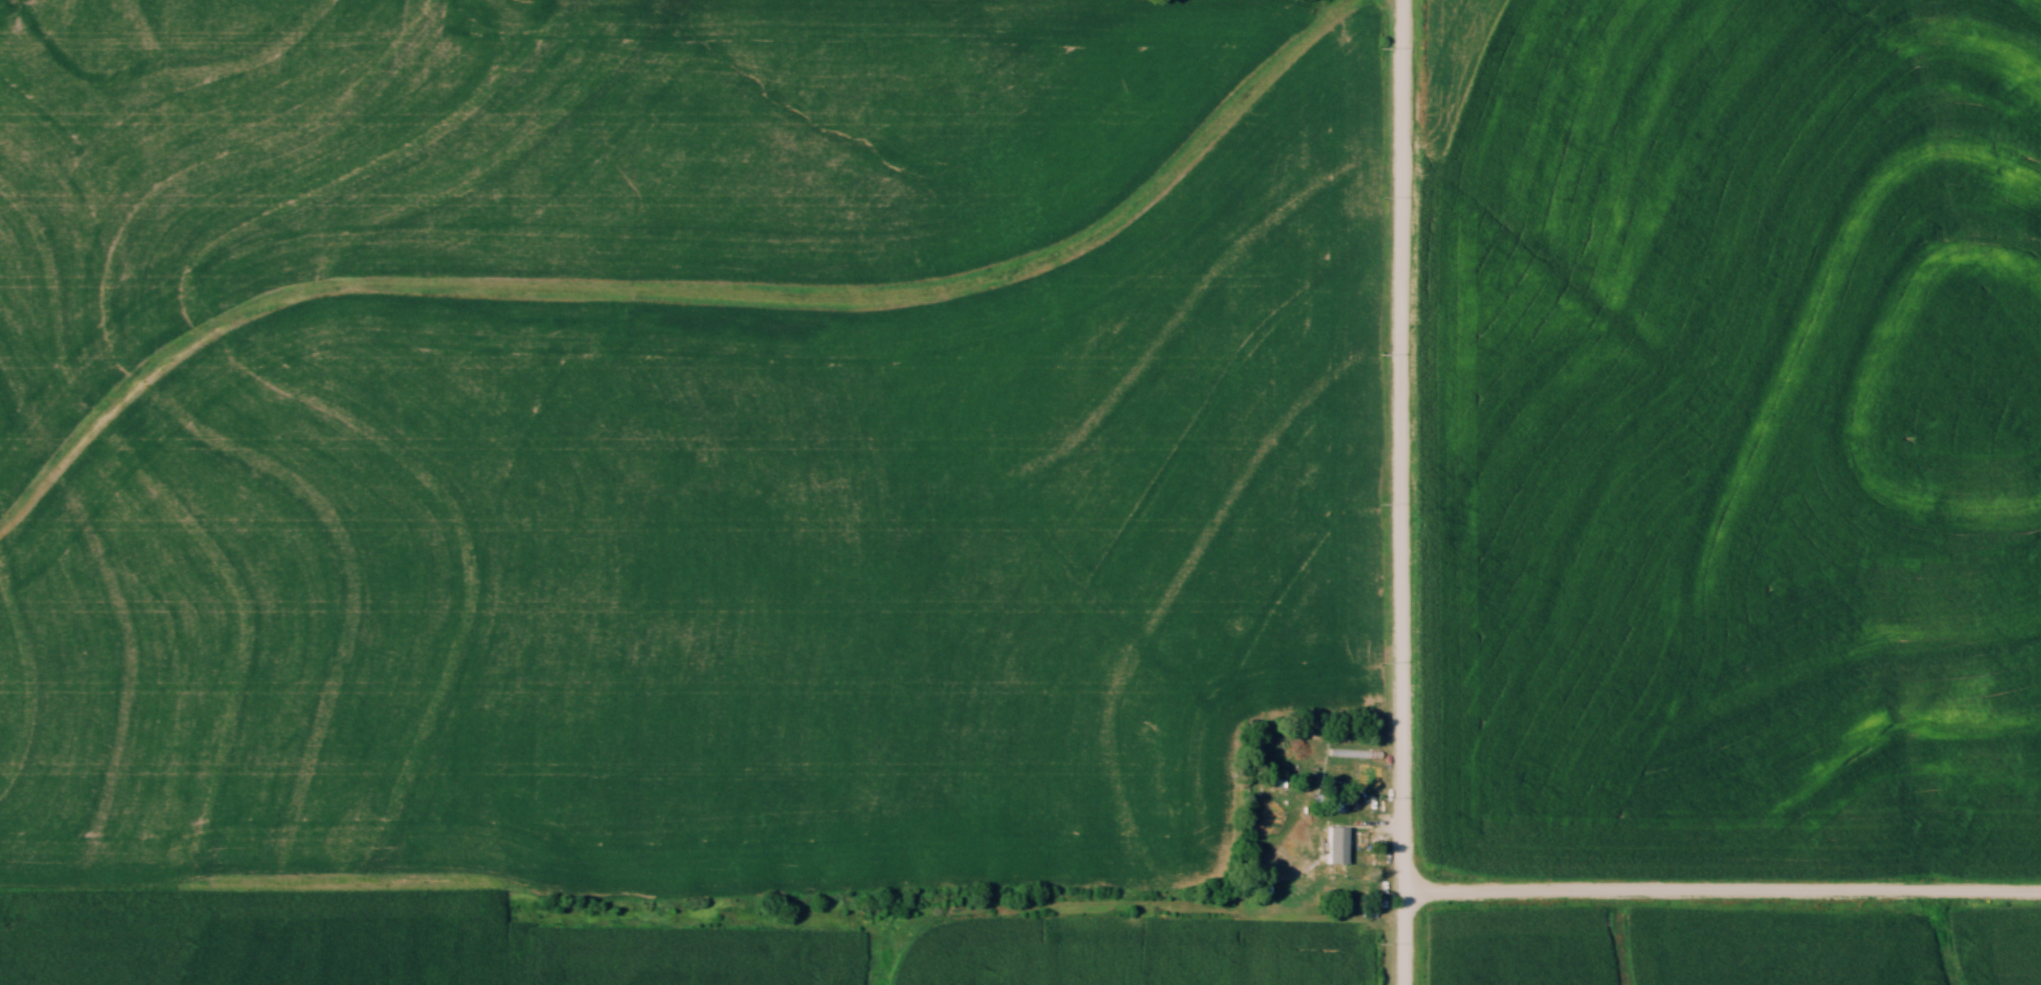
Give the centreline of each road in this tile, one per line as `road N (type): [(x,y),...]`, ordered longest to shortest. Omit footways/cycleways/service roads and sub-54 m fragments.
road 1 (residential): [(1403,893),(1404,0)]
road 2 (residential): [(1403,893),(2040,894)]

